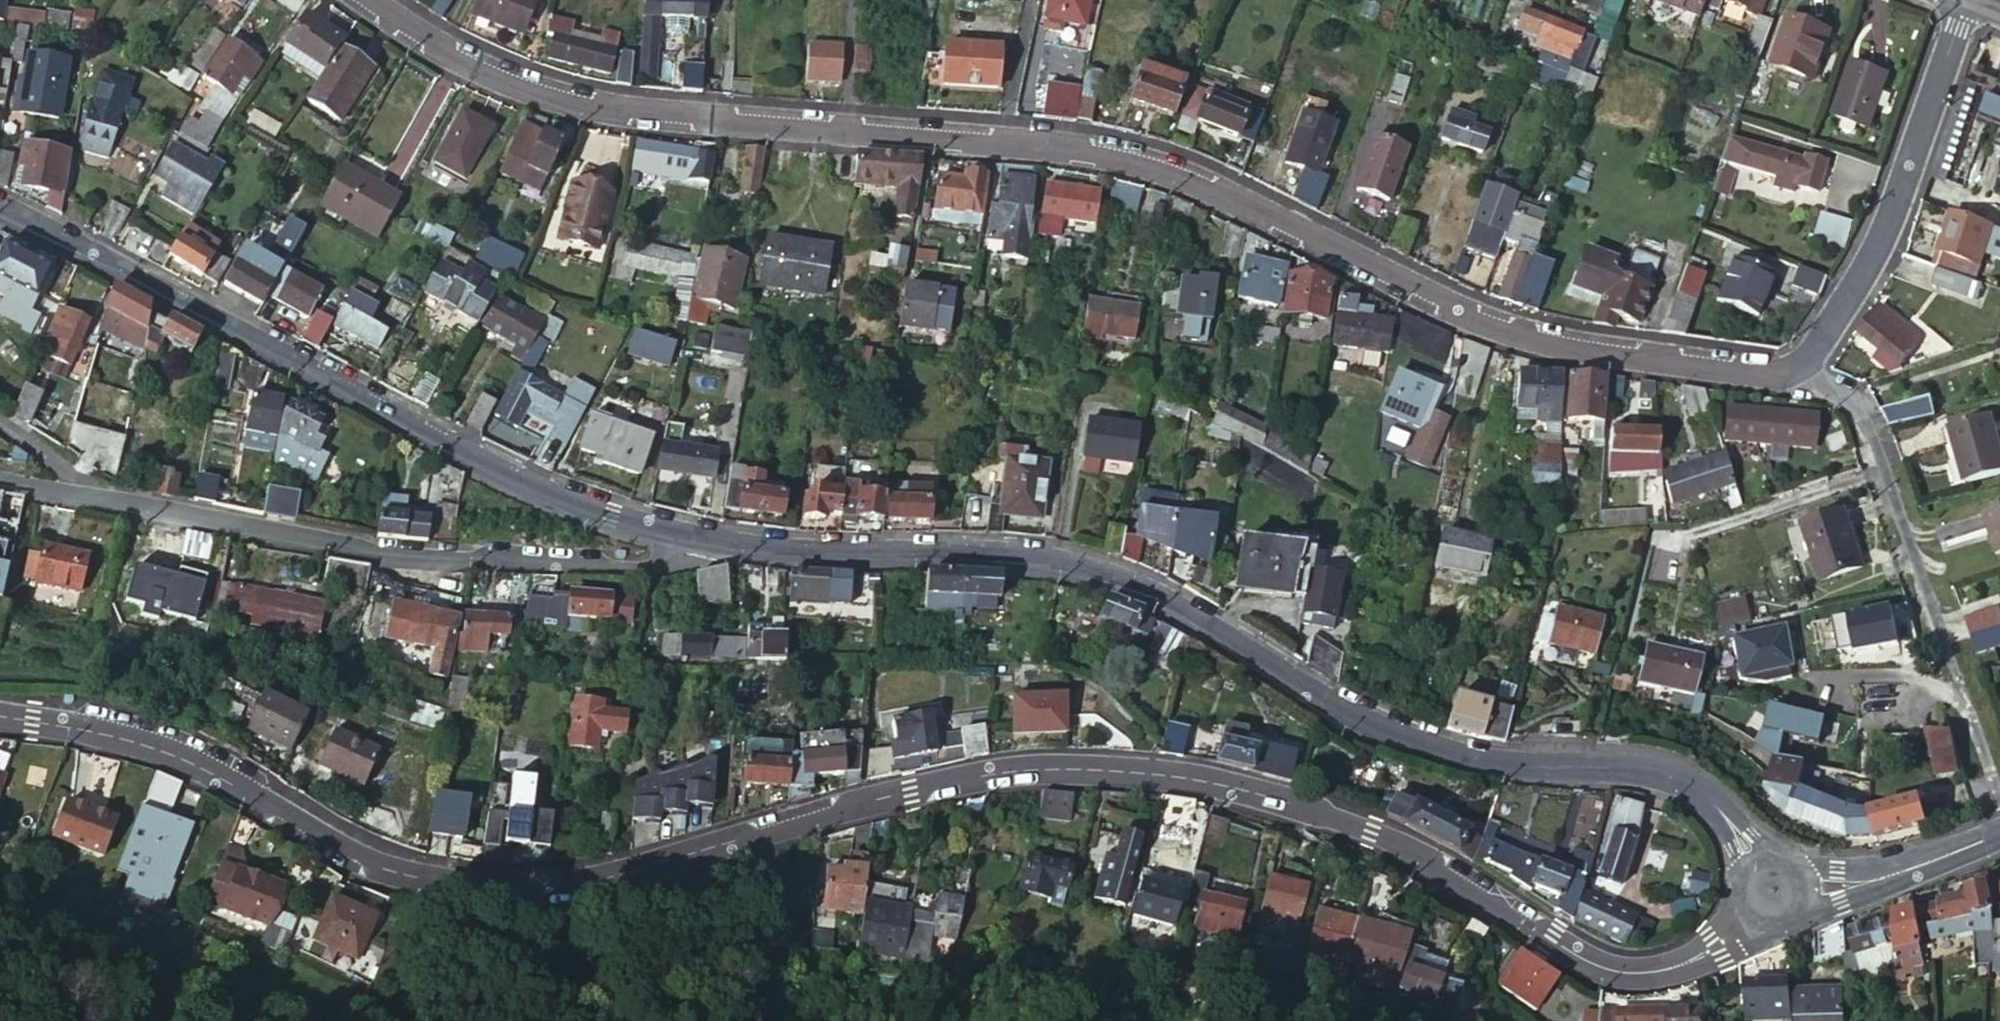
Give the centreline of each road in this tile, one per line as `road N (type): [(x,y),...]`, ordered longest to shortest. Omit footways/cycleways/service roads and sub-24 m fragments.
road 1 (tertiary): [(0,716),(152,742),(374,863),(475,890),(545,891),(695,859),(925,790),(1004,773),(1081,770),(1176,777),(1351,823),(1425,857),(1577,957),(1611,970),(1641,974),(1694,959),(1754,915)]
road 2 (residential): [(355,0),(530,90),(644,117),(1053,146),(1161,170),(1480,324),(1585,352),(1784,377)]
road 3 (tertiary): [(1720,811),(1662,773),(1509,761),(1367,727),(1166,601),(1082,566),(713,542)]
road 4 (tertiary): [(713,542),(516,479),(0,208)]
road 5 (unclassified): [(93,503),(400,564),(637,571),(713,542)]
road 6 (residential): [(1784,377),(1854,409),(1999,805)]
road 7 (residential): [(1784,377),(1842,311),(1910,163),(1962,2)]
road 8 (tertiary): [(1880,880),(1999,842)]

